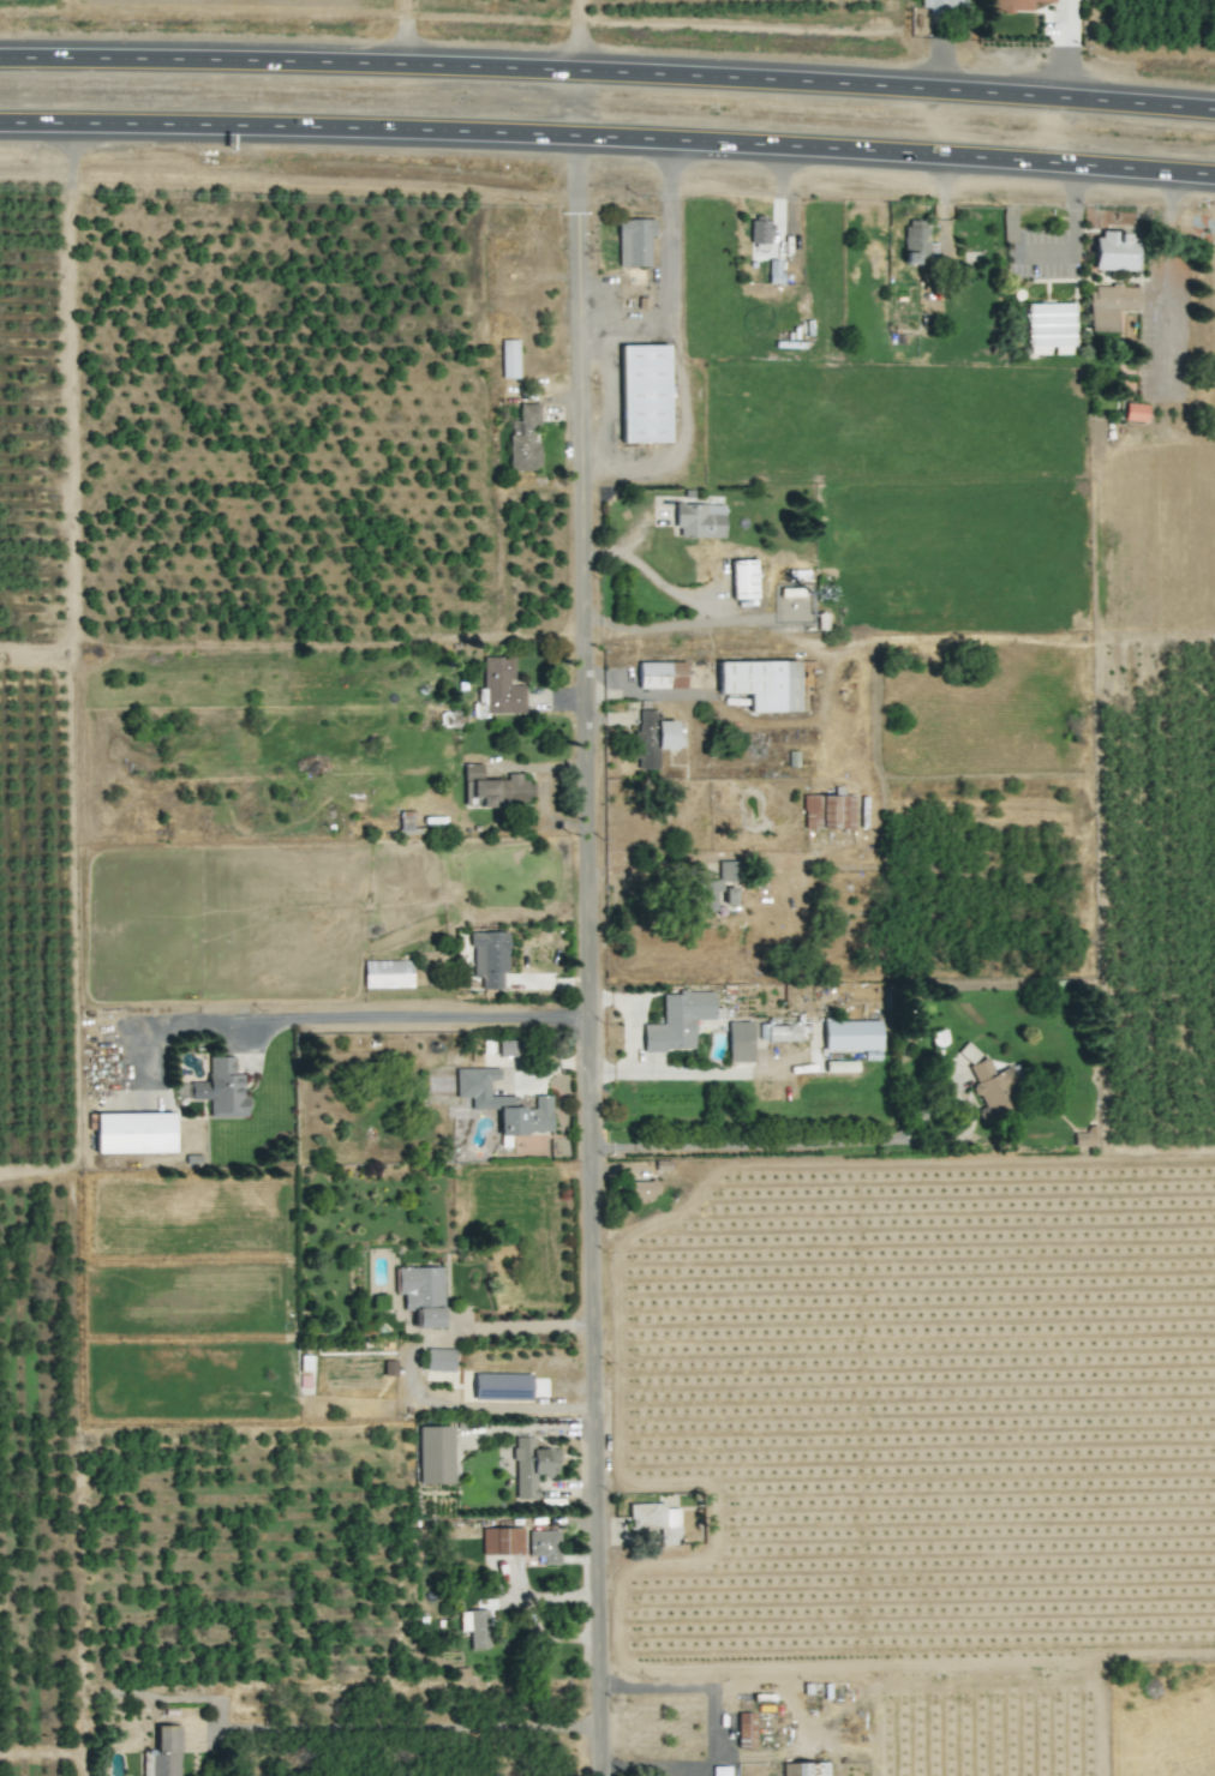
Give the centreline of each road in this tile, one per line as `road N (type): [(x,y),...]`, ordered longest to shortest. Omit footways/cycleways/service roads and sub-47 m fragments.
road 1 (residential): [(600,1775),(571,134)]
road 2 (primary): [(0,124),(571,134),(1214,176)]
road 3 (primary): [(1073,101),(427,66),(0,58)]
road 4 (primary): [(1214,112),(1073,101)]

